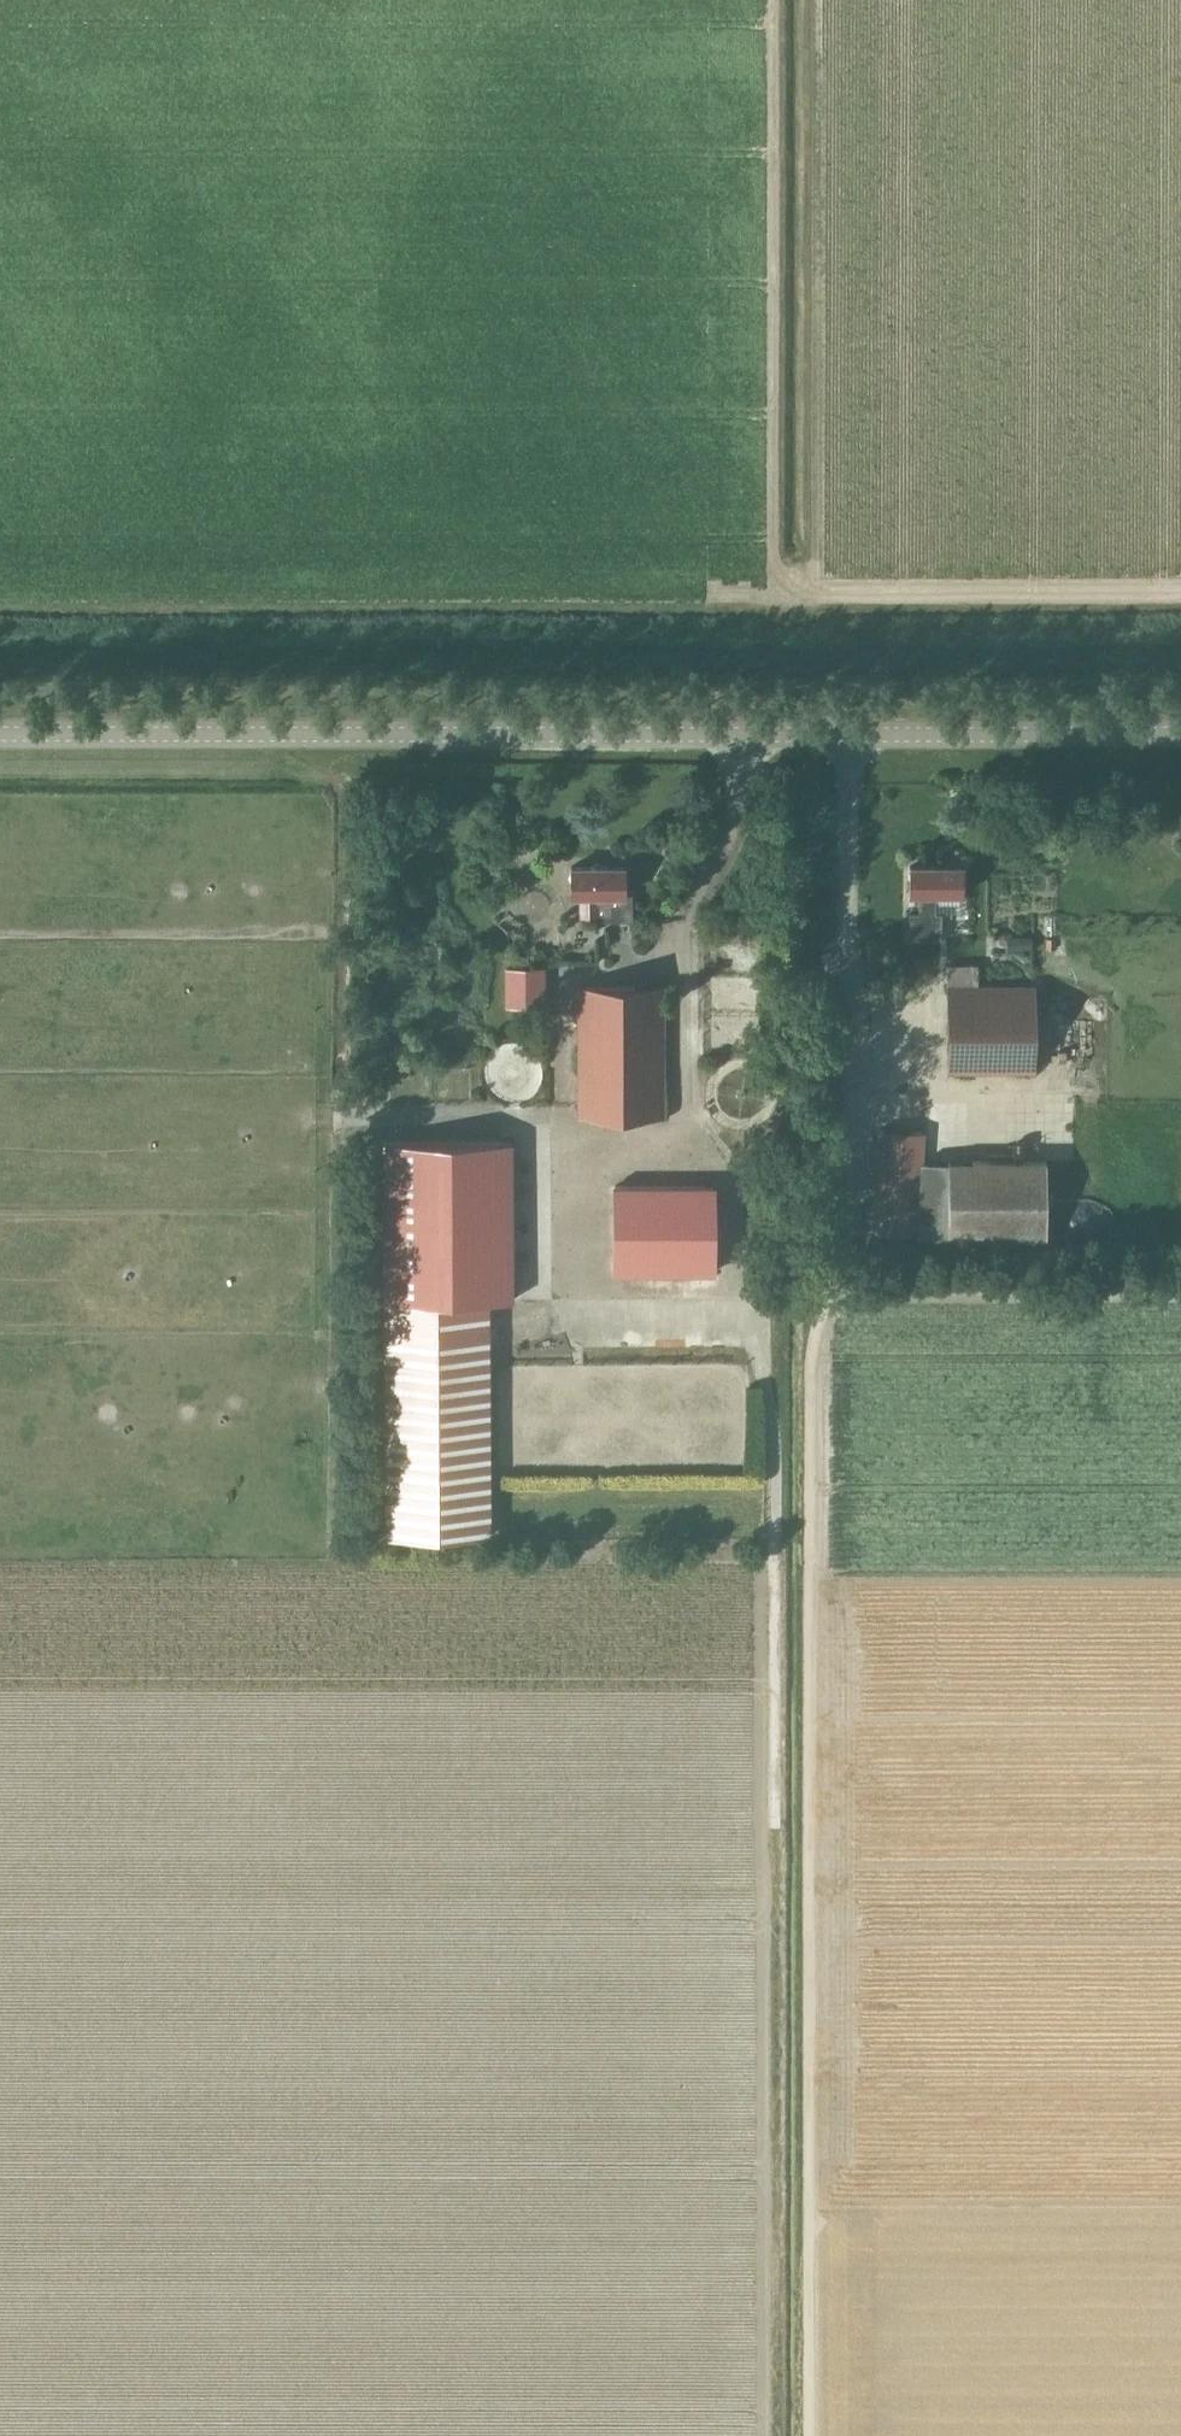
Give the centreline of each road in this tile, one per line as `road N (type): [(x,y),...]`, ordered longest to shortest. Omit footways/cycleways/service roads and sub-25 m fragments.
road 1 (unclassified): [(0,734),(1180,735)]
road 2 (track): [(773,1865),(772,1458),(767,1378),(749,1310)]

